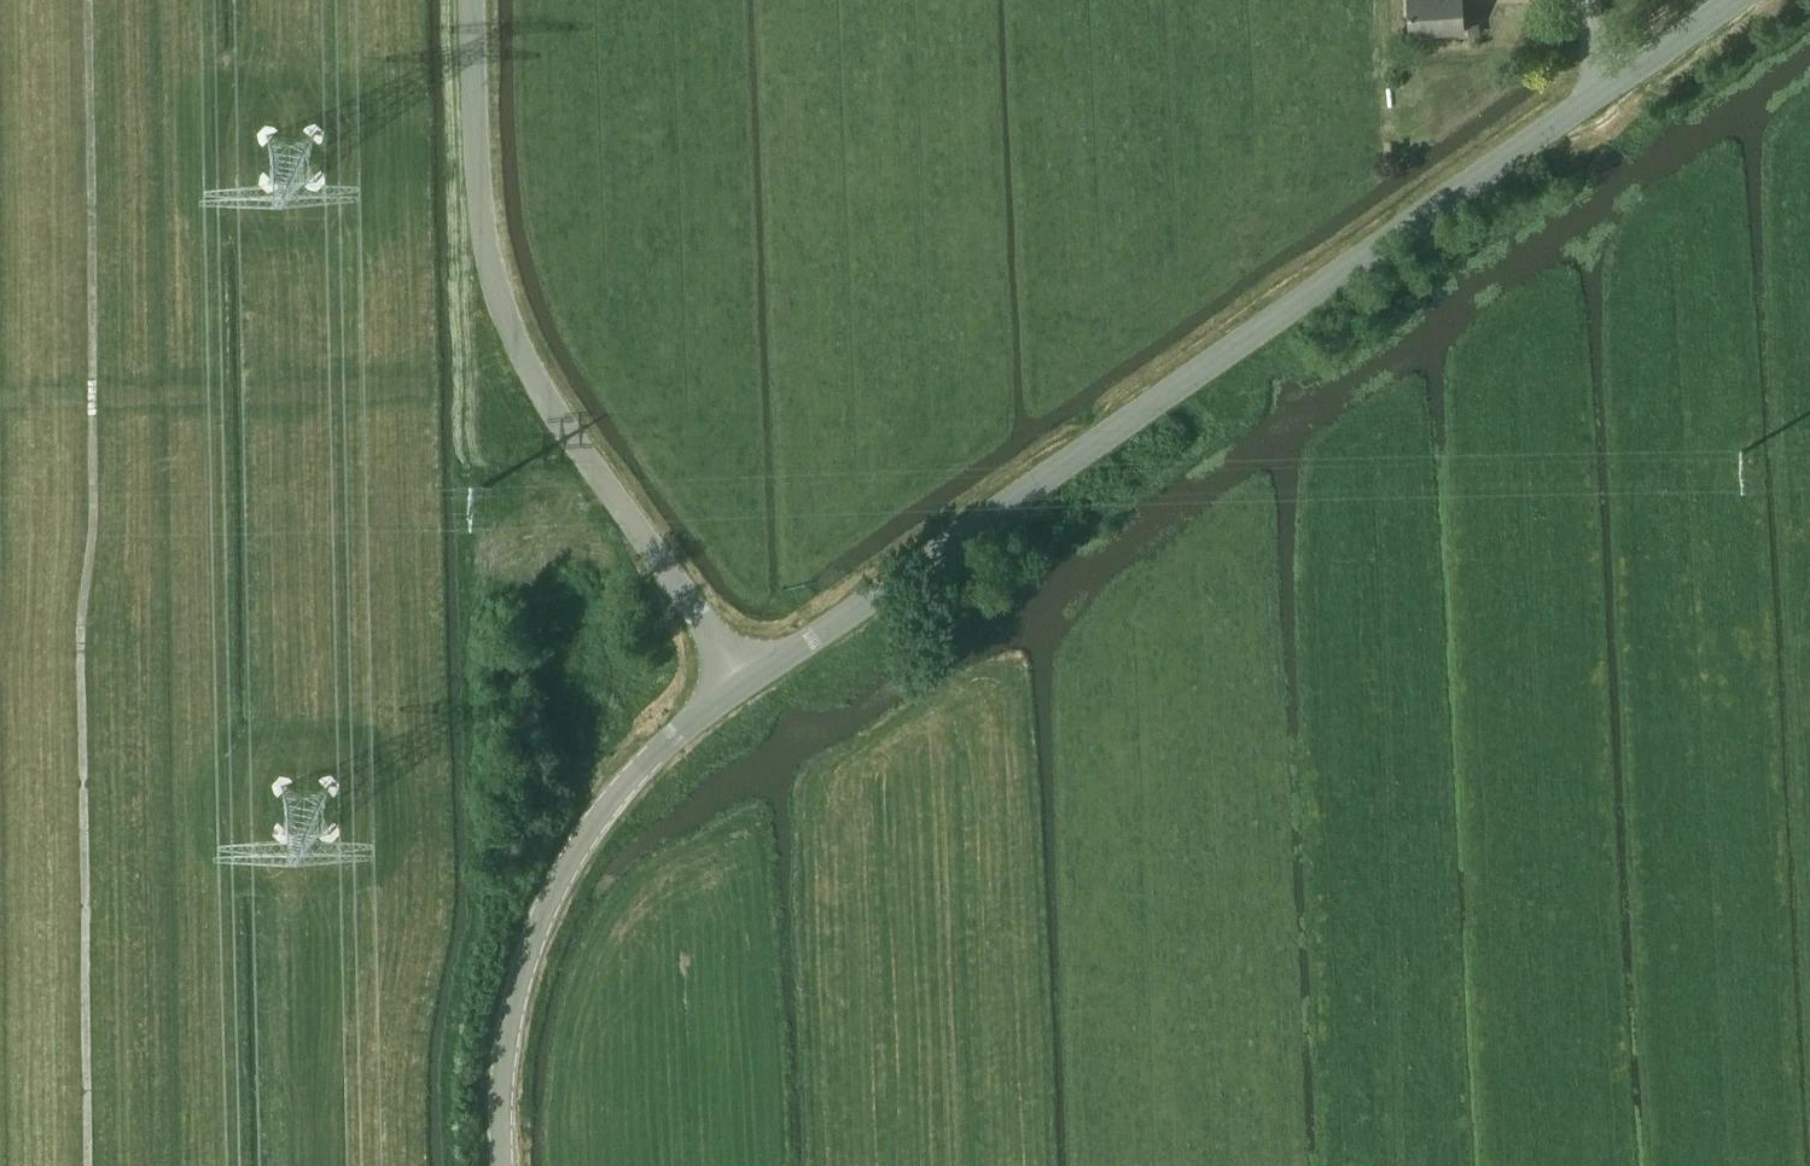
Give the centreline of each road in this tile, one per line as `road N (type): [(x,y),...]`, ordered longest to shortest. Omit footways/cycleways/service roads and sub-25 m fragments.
road 1 (unclassified): [(735,672),(848,612),(1738,0)]
road 2 (unclassified): [(735,672),(512,334),(489,271),(475,170),(470,0)]
road 3 (unclassified): [(517,1165),(514,1029),(562,870),(626,781),(735,672)]

